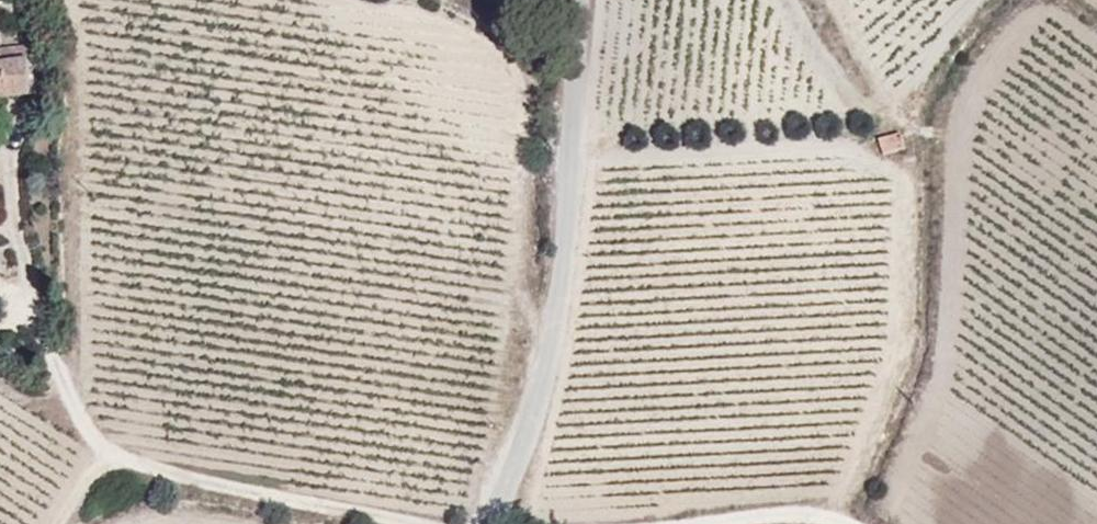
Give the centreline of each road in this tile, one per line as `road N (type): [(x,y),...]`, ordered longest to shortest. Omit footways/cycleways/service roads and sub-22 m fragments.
road 1 (unclassified): [(585,0),(574,198),(554,339),(528,470),(492,523)]
road 2 (unclassified): [(402,523),(102,450),(70,392)]
road 3 (track): [(844,523),(772,516),(718,523)]

